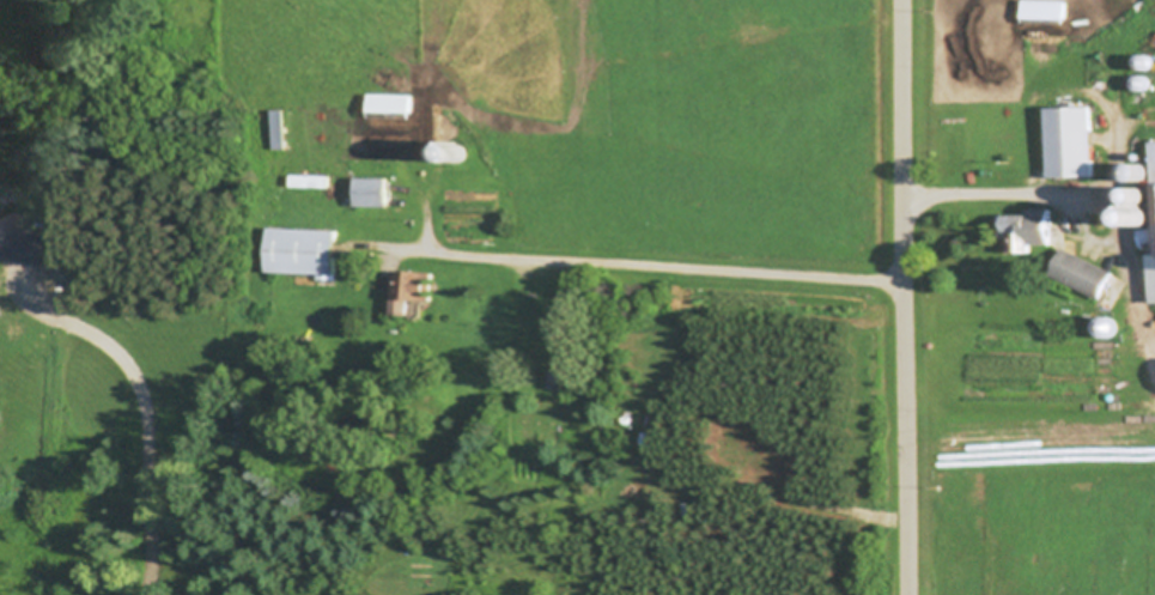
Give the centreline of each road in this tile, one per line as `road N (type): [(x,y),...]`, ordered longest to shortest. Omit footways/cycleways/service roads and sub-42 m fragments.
road 1 (residential): [(909,594),(903,0)]

